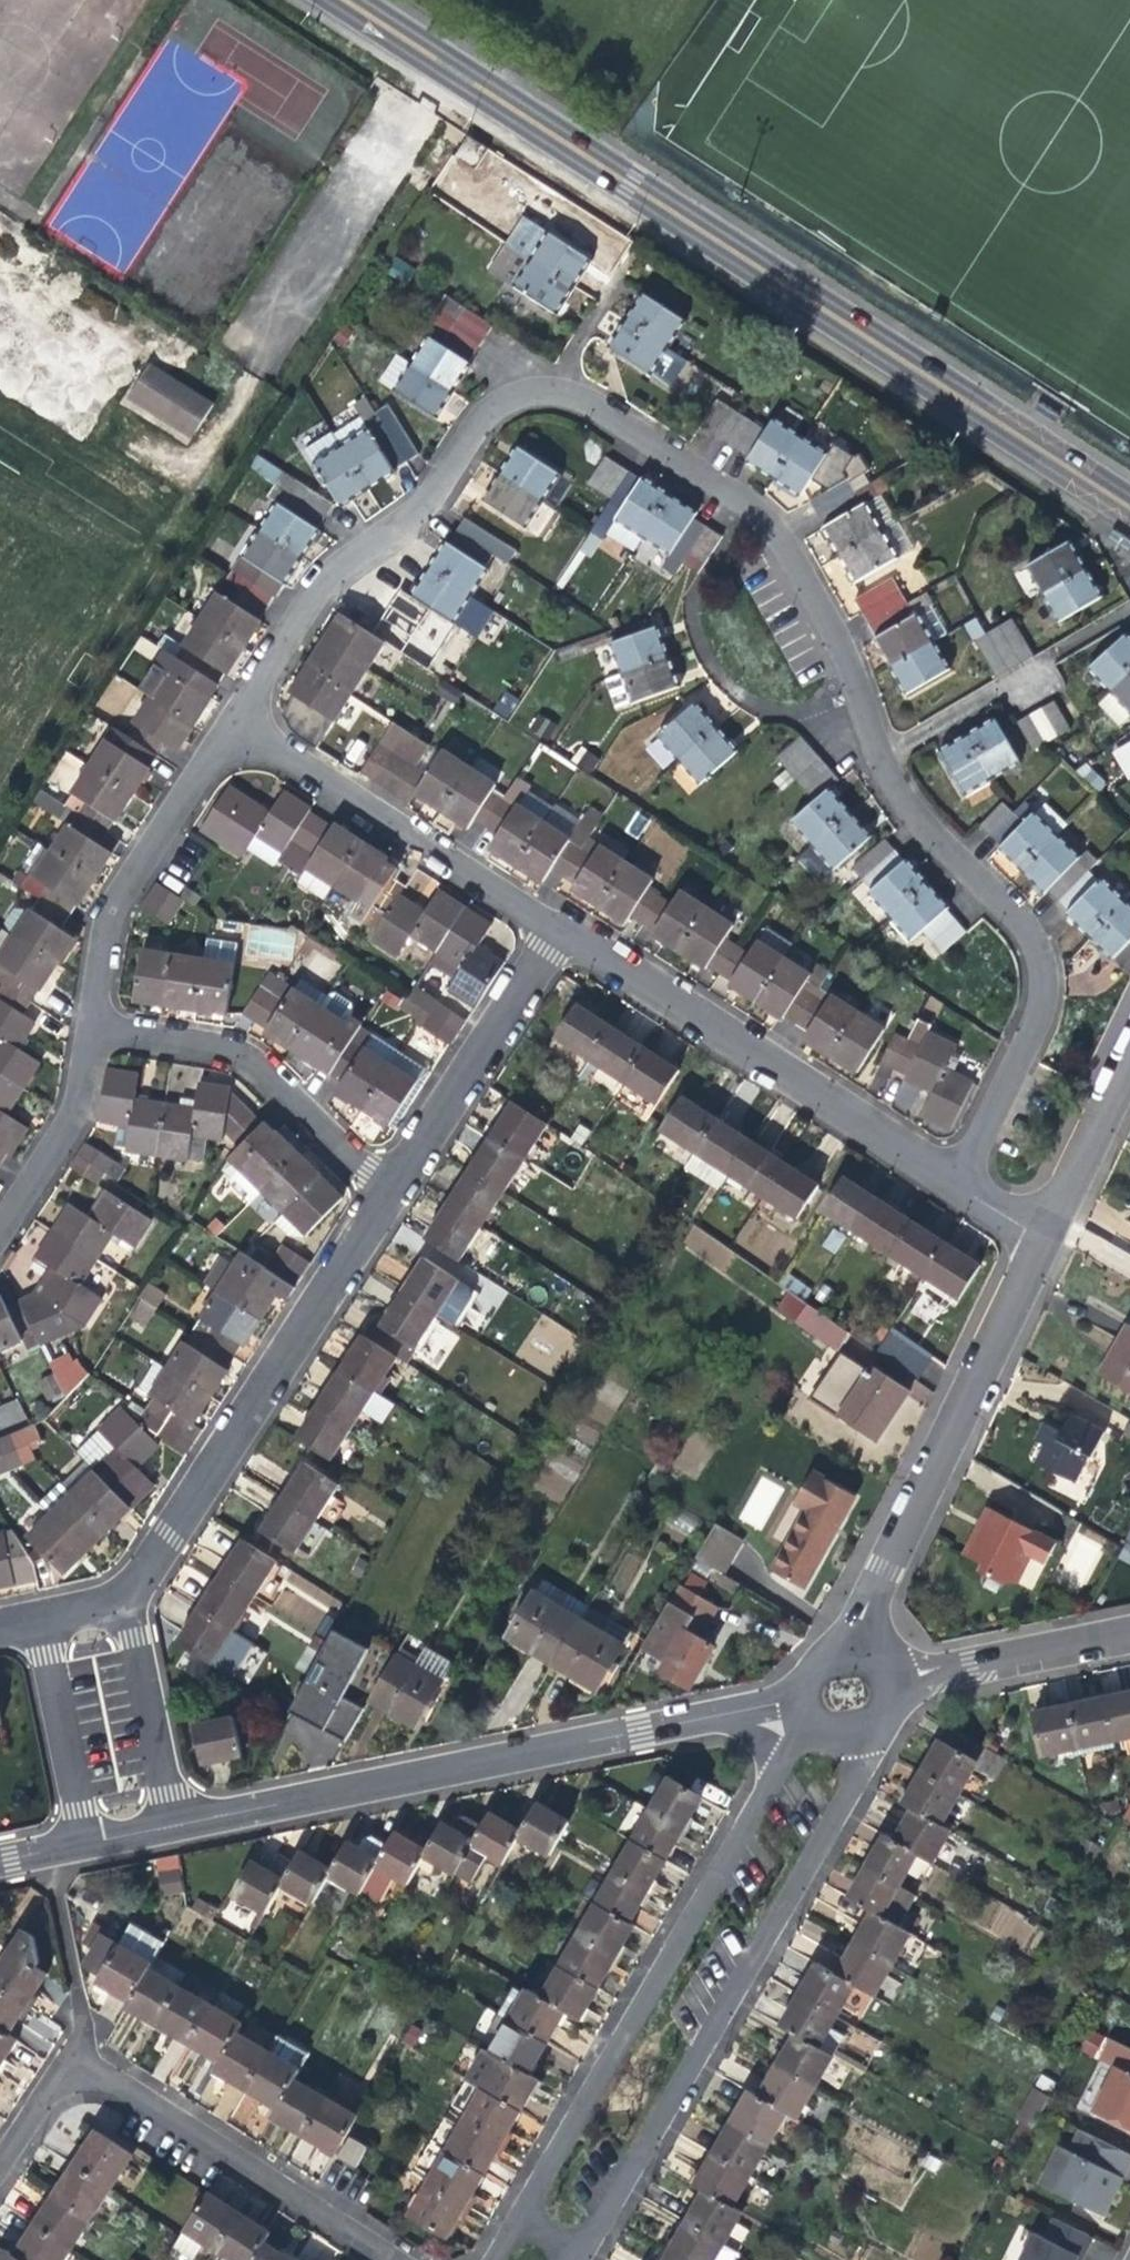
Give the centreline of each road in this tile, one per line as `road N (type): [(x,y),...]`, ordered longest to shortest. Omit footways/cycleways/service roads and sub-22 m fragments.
road 1 (residential): [(955,1180),(1019,1052),(1040,985),(1033,926),(925,833),(883,769),(837,638),(752,504),(573,390),(512,385),(471,413),(424,487),(319,567),(222,711)]
road 2 (tertiary): [(355,0),(1129,505)]
road 3 (residential): [(168,1822),(704,1712)]
road 4 (residential): [(0,2162),(64,2051),(399,2259)]
road 5 (residential): [(774,1773),(512,2206)]
road 6 (residential): [(568,2250),(819,1821)]
road 7 (residential): [(379,1190),(125,1592)]
road 8 (residential): [(555,924),(955,1180)]
road 9 (residential): [(1038,1233),(856,1601),(852,1655)]
road 10 (residential): [(222,711),(555,924)]
road 11 (residential): [(83,1023),(247,1063),(379,1190)]
road 12 (residential): [(222,711),(117,866),(96,925),(83,1023)]
road 13 (residential): [(555,924),(379,1190)]
road 14 (residential): [(882,1677),(1129,1627)]
road 15 (residential): [(168,1822),(125,1592)]
road 16 (residential): [(32,1611),(82,1839)]
road 17 (residential): [(83,1023),(68,1107),(0,1217)]
road 18 (residential): [(1129,1063),(1038,1233)]

